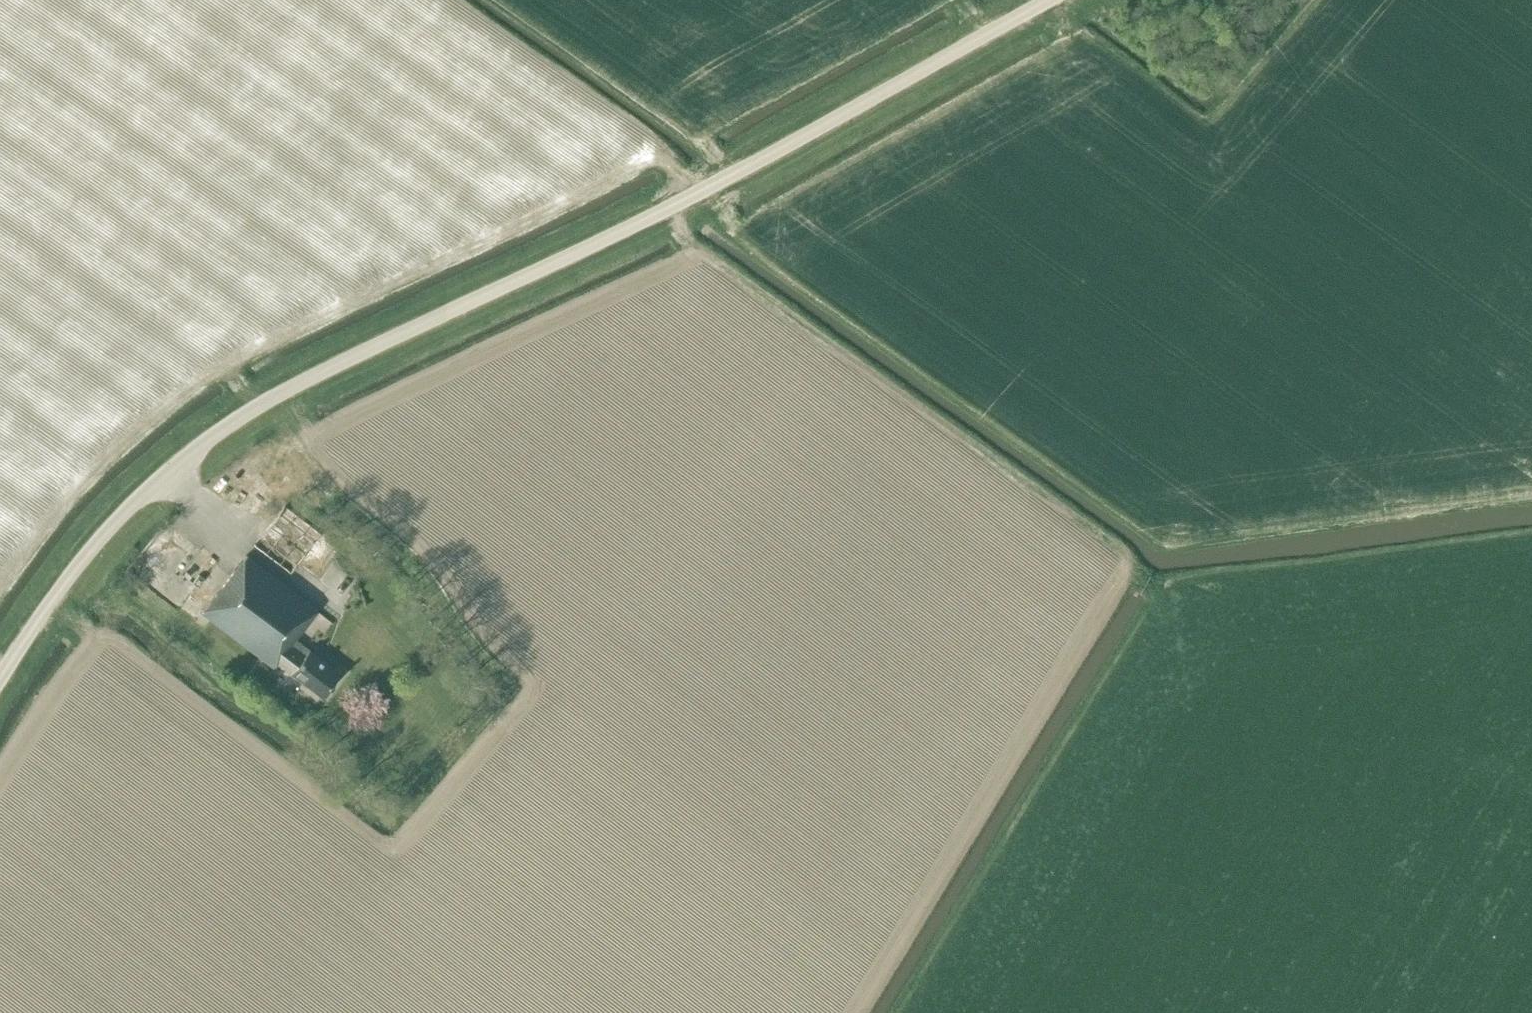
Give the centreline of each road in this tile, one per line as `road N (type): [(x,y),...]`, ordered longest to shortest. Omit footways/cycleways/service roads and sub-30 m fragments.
road 1 (unclassified): [(0,677),(111,523),(155,479),(266,399),(700,194),(1045,0)]

